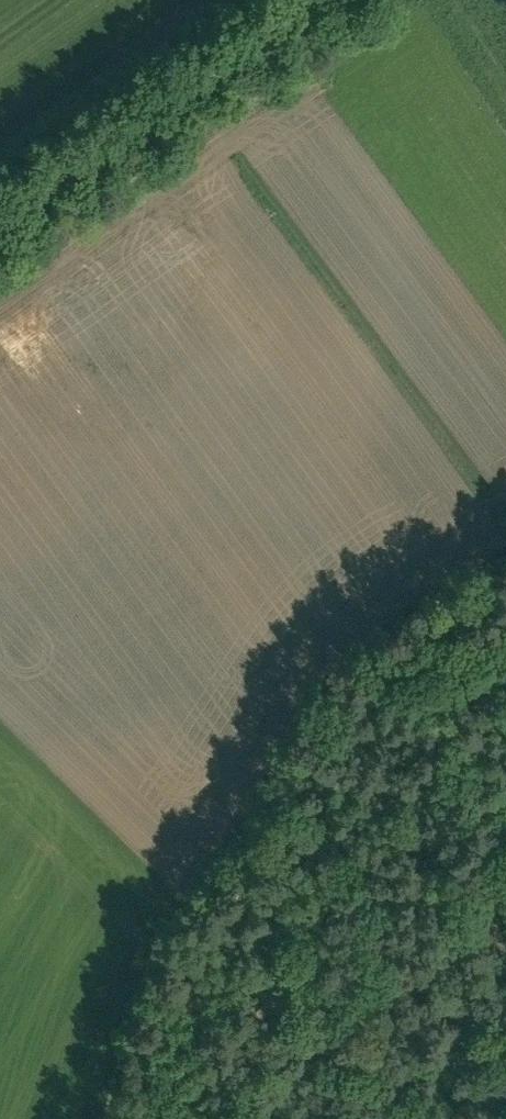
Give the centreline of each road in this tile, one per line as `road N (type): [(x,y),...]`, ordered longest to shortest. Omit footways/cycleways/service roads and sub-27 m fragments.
road 1 (track): [(319,0),(0,224)]

